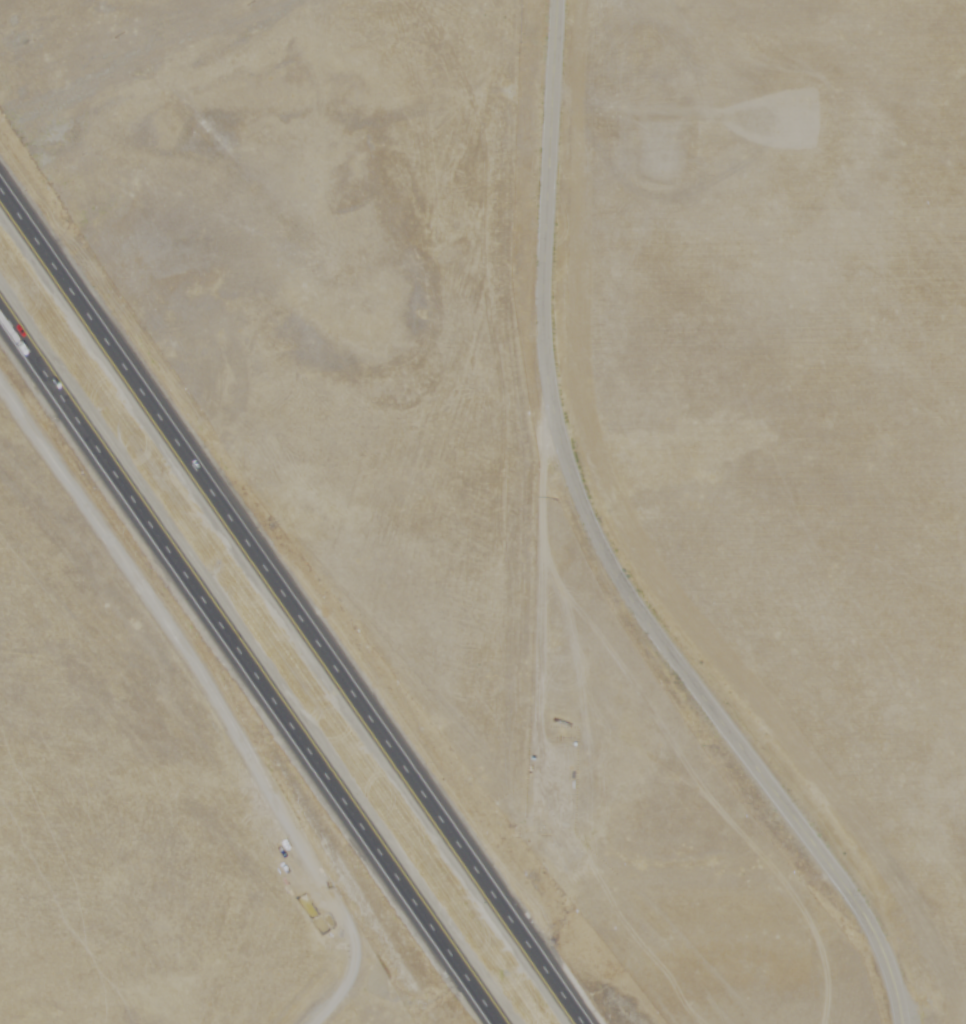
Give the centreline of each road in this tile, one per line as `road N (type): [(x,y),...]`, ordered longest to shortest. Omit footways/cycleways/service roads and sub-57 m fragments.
road 1 (motorway): [(589,1023),(0,179)]
road 2 (motorway): [(0,298),(505,1023)]
road 3 (tertiary): [(554,370),(580,481),(606,546),(639,603),(871,914),(900,975),(910,1023)]
road 4 (residential): [(313,1023),(357,962),(352,924),(168,617),(0,393)]
road 5 (tertiary): [(554,370),(548,289),(557,0)]

